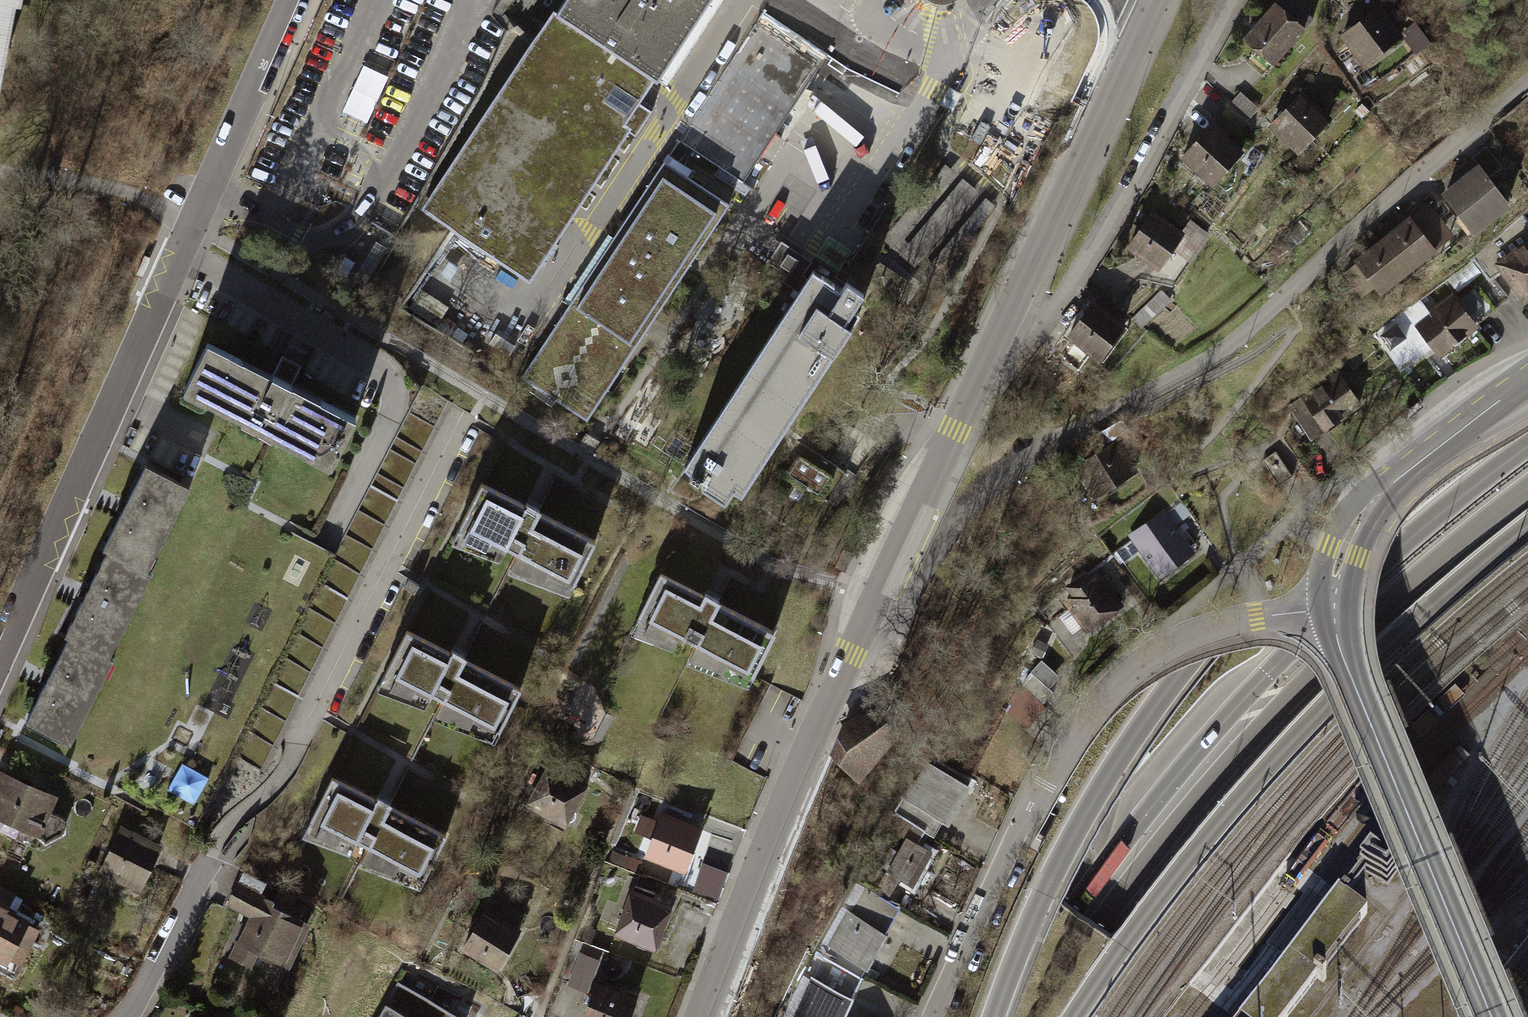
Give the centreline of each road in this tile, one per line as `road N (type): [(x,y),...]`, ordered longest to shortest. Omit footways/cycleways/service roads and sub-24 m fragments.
road 1 (trunk): [(1527,374),(1357,491),(1205,638),(1128,742),(1058,861),(994,1016)]
road 2 (tertiary): [(703,1016),(850,654),(1008,319)]
road 3 (unclassified): [(296,0),(0,656)]
road 4 (trunk): [(1072,1016),(1132,930),(1250,790),(1425,614),(1527,528)]
road 5 (trunk): [(1527,446),(1387,558),(1267,673),(1205,744),(1087,917)]
road 6 (trunk): [(1087,917),(1352,635),(1527,487)]
road 7 (primary): [(1492,1016),(1344,659),(1334,609)]
road 8 (residential): [(1008,319),(1052,308),(1073,289),(1239,0)]
road 9 (tertiary): [(1008,319),(1154,0)]
road 10 (residential): [(1054,768),(1097,703),(1167,647),(1226,623),(1334,609)]
road 11 (primary): [(1527,382),(1379,497),(1344,549),(1334,609)]
road 12 (residential): [(929,1016),(1054,768)]
road 13 (residential): [(627,795),(539,1016)]
road 14 (residential): [(135,1016),(210,857)]

